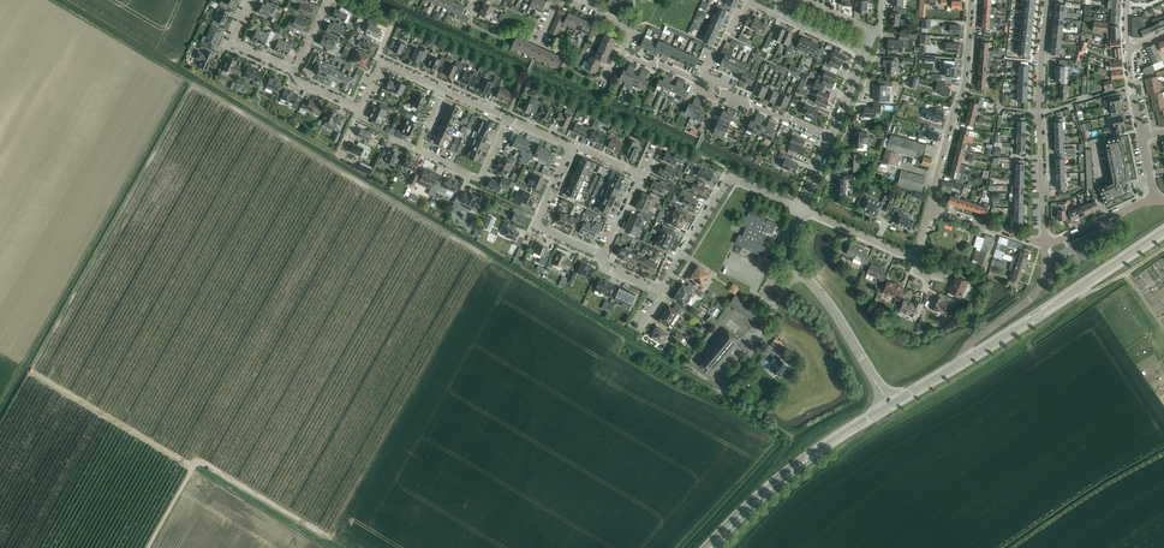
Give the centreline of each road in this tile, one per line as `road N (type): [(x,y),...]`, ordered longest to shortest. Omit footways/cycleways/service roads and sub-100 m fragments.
road 1 (residential): [(802,209),(738,180),(724,184),(659,289),(606,268),(603,255)]
road 2 (residential): [(1045,243),(1039,113),(1048,0)]
road 3 (secondary): [(962,362),(1163,231)]
road 4 (secondary): [(709,547),(771,485),(889,405)]
road 5 (residential): [(930,209),(965,80),(972,0)]
road 6 (unclassified): [(889,405),(843,324),(800,271)]
road 7 (residential): [(962,362),(970,343),(1043,282),(1045,243)]
road 8 (residential): [(832,135),(701,84)]
road 9 (residential): [(508,119),(480,178),(419,147)]
road 10 (residential): [(915,254),(802,209)]
road 11 (residential): [(1045,243),(930,209)]

